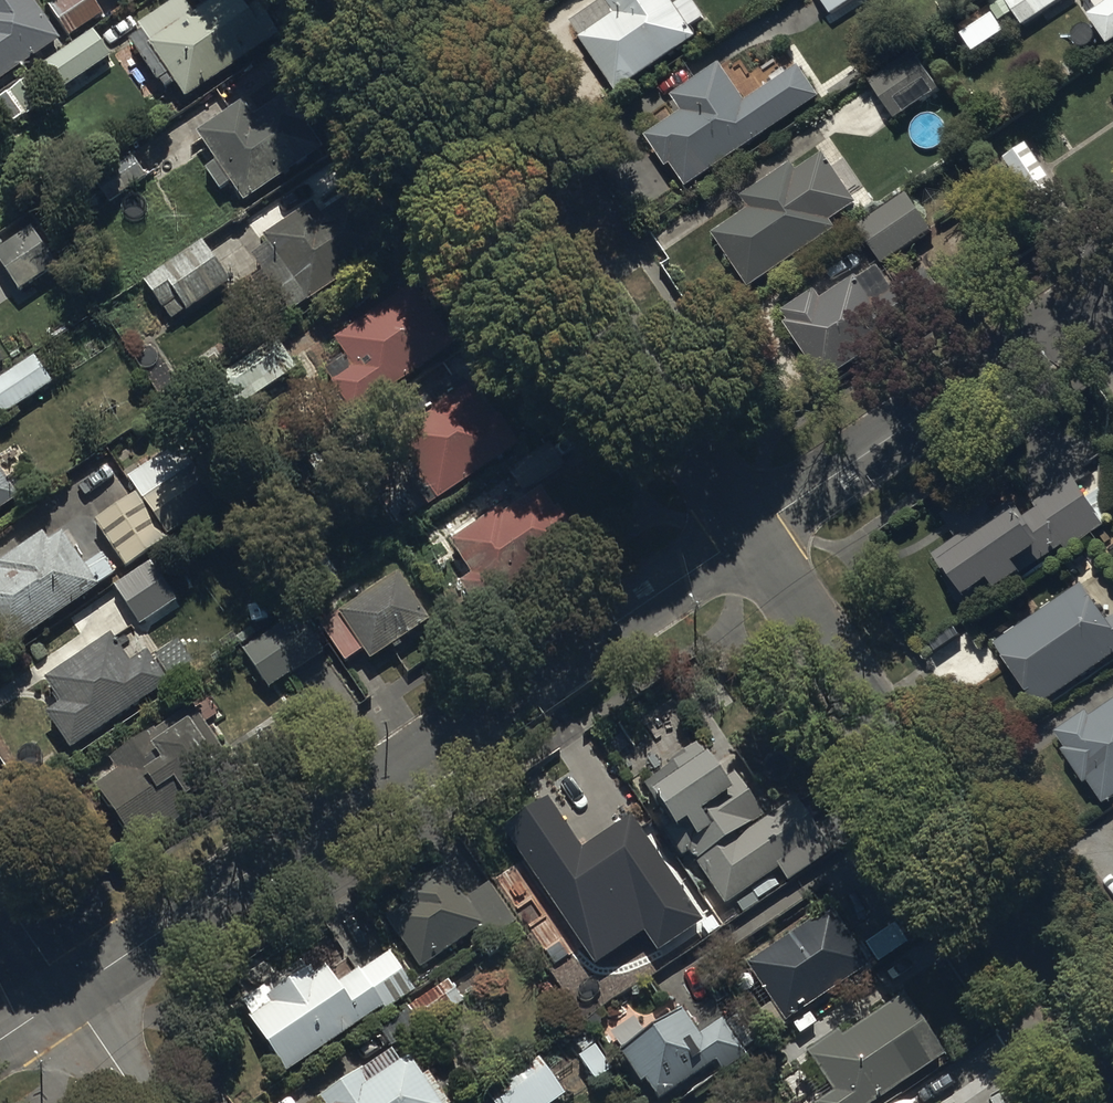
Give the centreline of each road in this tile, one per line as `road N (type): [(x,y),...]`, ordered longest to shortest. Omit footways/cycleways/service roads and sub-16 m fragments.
road 1 (residential): [(69,991),(747,531)]
road 2 (residential): [(1112,1069),(747,531)]
road 3 (residential): [(747,531),(378,0)]
road 4 (residential): [(747,531),(1112,295)]
road 5 (residential): [(69,991),(145,1102)]
road 6 (residential): [(0,891),(69,991)]

